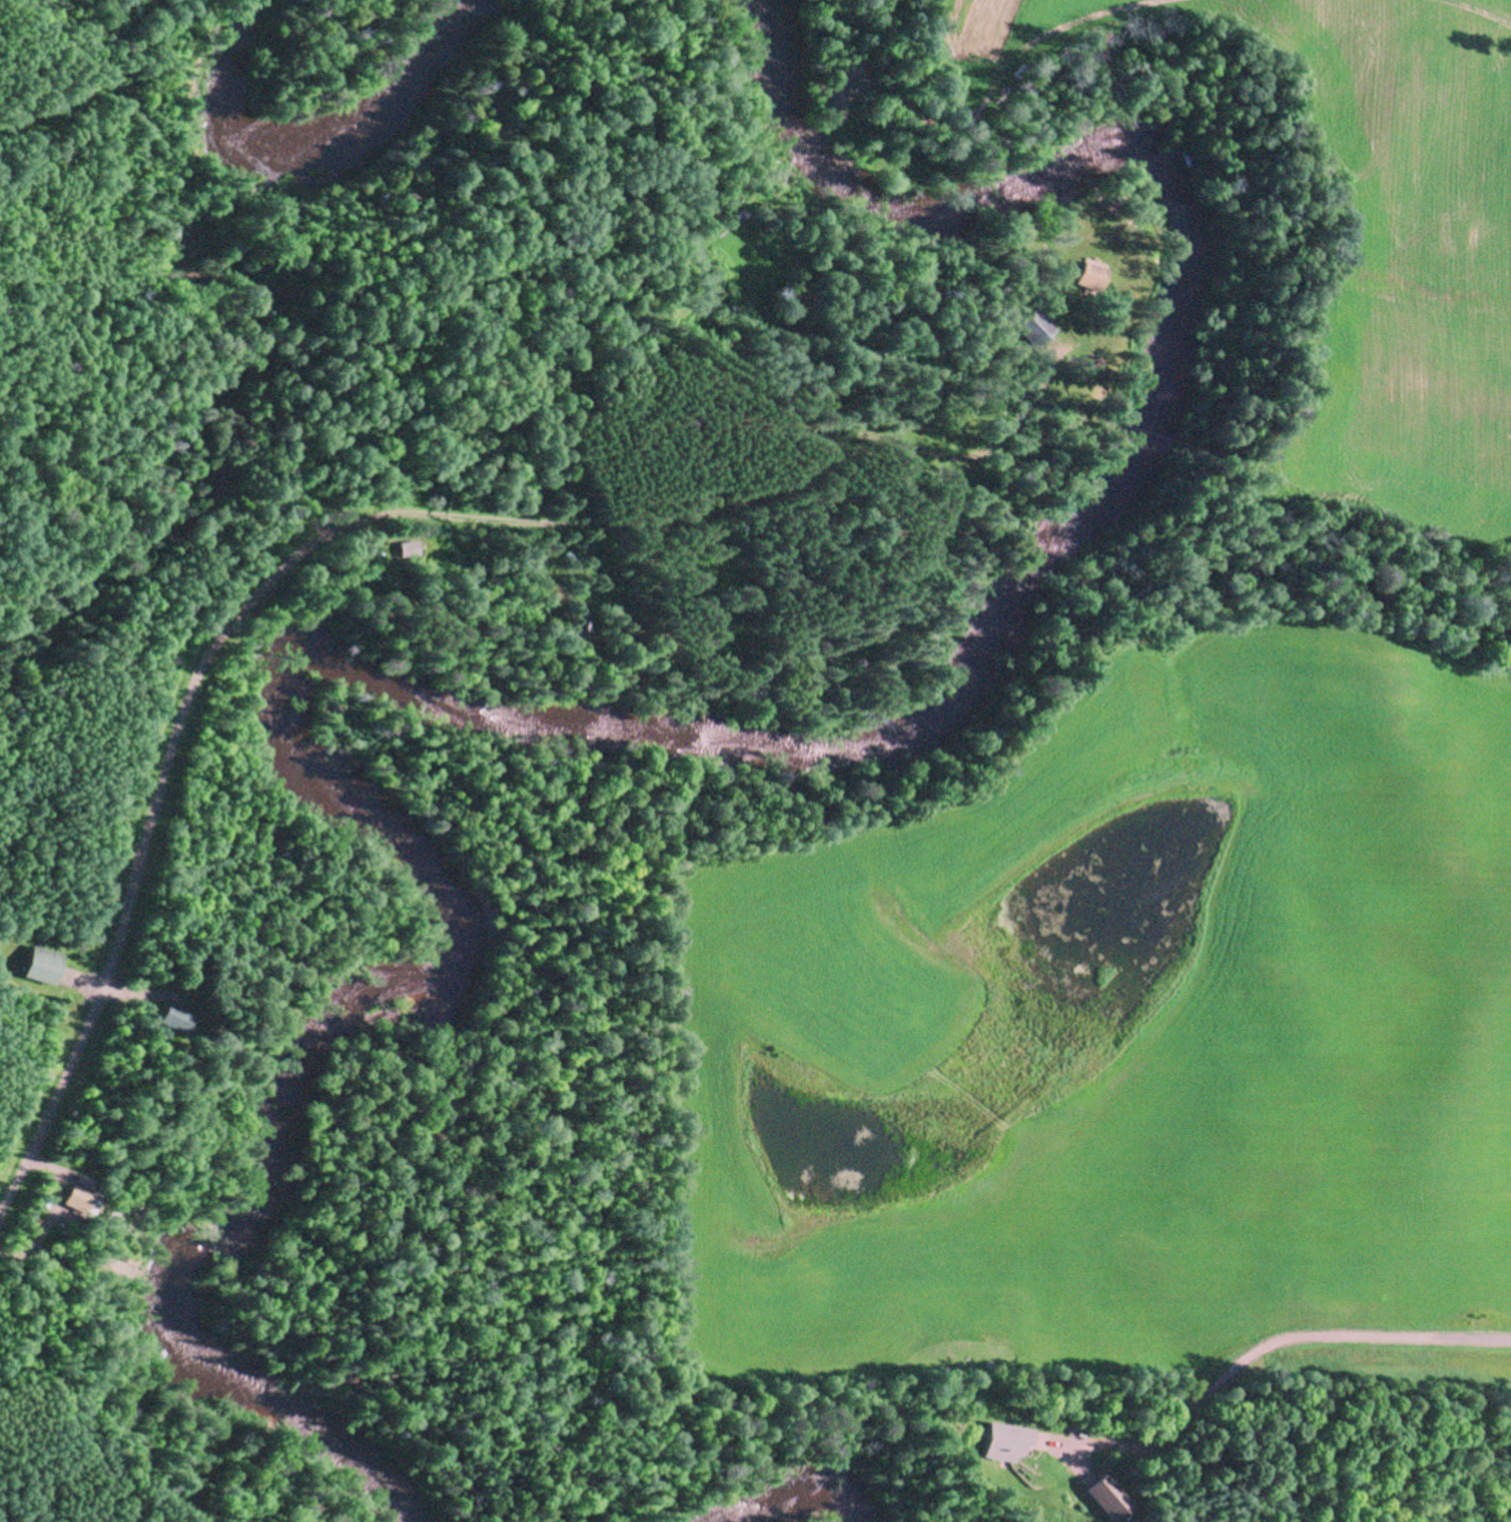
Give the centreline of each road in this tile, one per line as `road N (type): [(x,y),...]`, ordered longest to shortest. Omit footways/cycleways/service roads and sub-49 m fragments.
road 1 (residential): [(0,1206),(101,987),(197,681),(260,579),(344,518),(401,511),(633,534),(754,500),(840,443),(879,432),(944,459),(979,455),(1055,373)]

